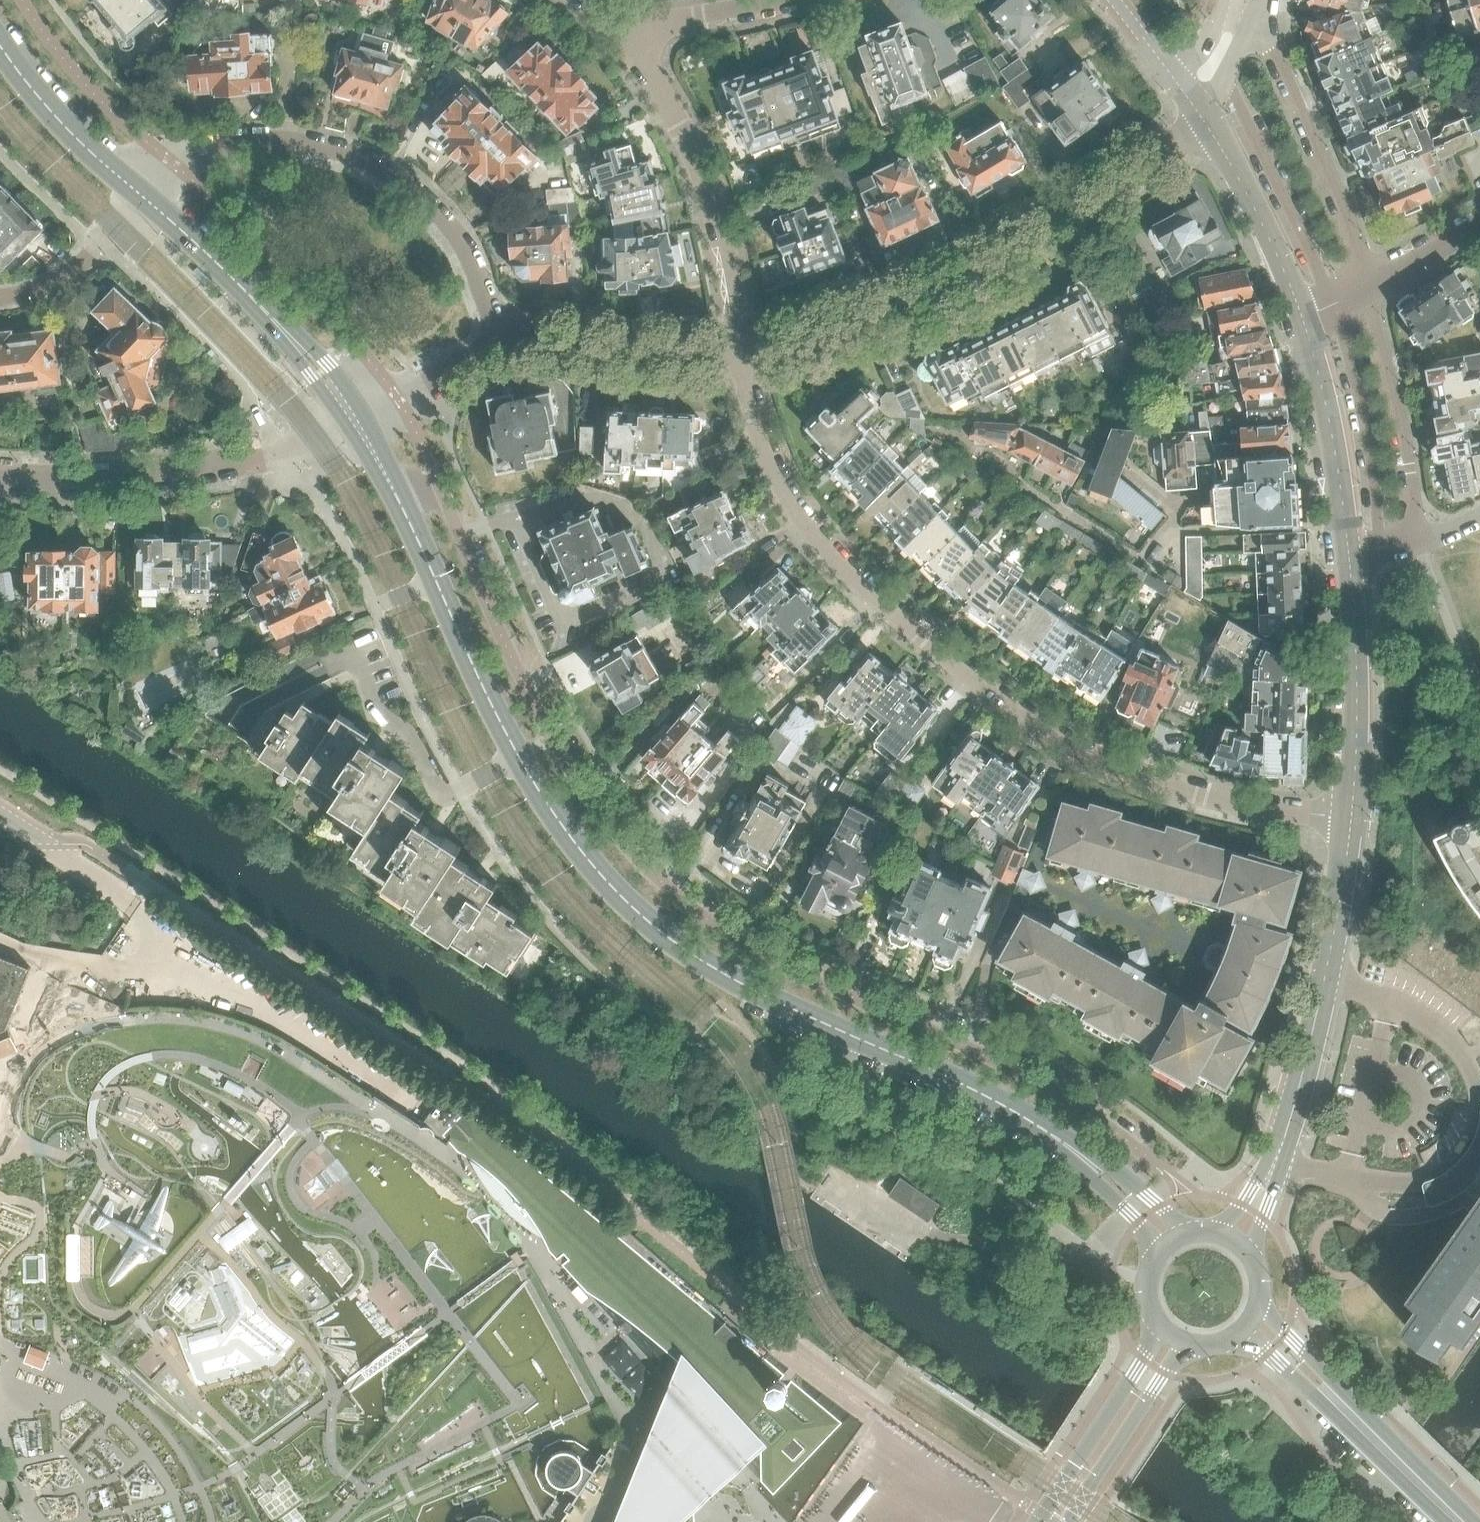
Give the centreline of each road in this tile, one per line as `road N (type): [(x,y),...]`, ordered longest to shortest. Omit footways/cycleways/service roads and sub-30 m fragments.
road 1 (residential): [(1134,1183),(1135,1146),(1073,1103),(763,954),(670,888),(607,821),(552,736),(444,495),(385,471)]
road 2 (secondary): [(974,1088),(726,977),(659,932),(610,882),(519,756),(385,471)]
road 3 (residential): [(1350,823),(1150,777),(1019,713),(852,571),(810,525),(755,414),(746,349)]
road 4 (residential): [(746,349),(859,320),(983,267),(1202,122)]
road 5 (residential): [(500,339),(460,238),(435,205),(390,170),(344,151),(273,139),(219,146),(178,166),(149,197)]
road 6 (residential): [(0,478),(167,473),(297,447),(357,420)]
road 7 (residential): [(746,349),(710,194),(682,129),(621,32)]
road 8 (secondary): [(357,420),(295,343),(149,197)]
road 9 (secondary): [(1473,1521),(1260,1305)]
road 10 (secondary): [(1241,1333),(1450,1521)]
road 11 (residential): [(1366,285),(1273,50),(1257,32)]
road 12 (residential): [(1350,823),(1349,557)]
road 13 (residential): [(1417,543),(1366,285)]
road 14 (secondary): [(974,1088),(1077,1162),(1160,1248)]
road 15 (residential): [(500,339),(746,349)]
road 16 (residential): [(1303,1063),(1333,950),(1350,823)]
road 17 (residential): [(1303,317),(1349,557)]
road 18 (secondary): [(1162,1328),(1037,1521)]
road 19 (residential): [(1202,122),(1241,184),(1303,317)]
road 20 (secondary): [(149,197),(81,139),(0,43)]
road 21 (secondary): [(1067,1521),(1187,1344)]
road 22 (residential): [(1252,1252),(1303,1107),(1303,1063)]
road 23 (residential): [(1303,1063),(1271,1153),(1222,1231)]
road 24 (secondary): [(1134,1183),(974,1088)]
road 25 (residential): [(783,0),(621,32)]
road 26 (residential): [(357,420),(500,339)]
road 27 (residential): [(1366,285),(1479,221)]

